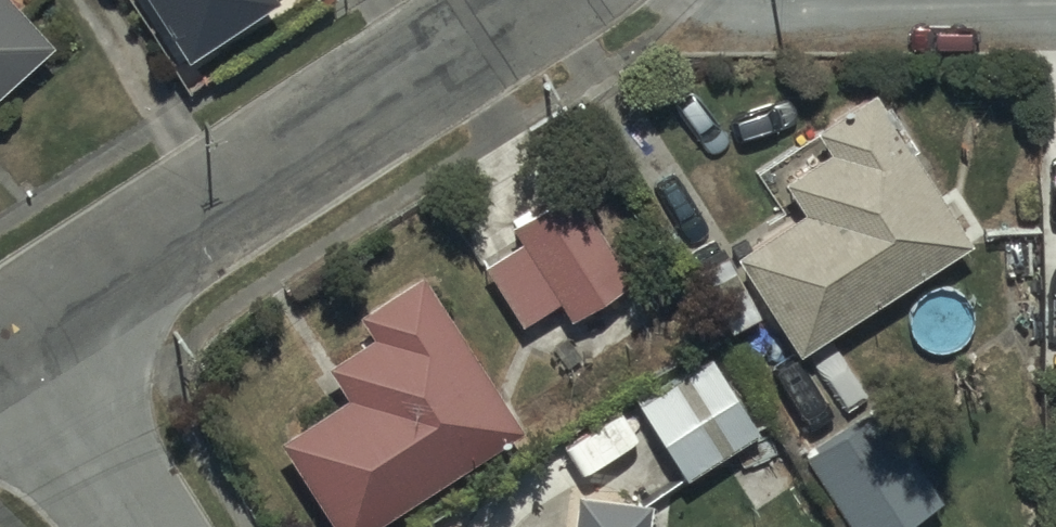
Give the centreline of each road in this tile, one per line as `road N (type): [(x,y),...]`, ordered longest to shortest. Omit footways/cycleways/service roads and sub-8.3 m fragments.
road 1 (residential): [(13,344),(544,0)]
road 2 (residential): [(13,344),(131,526)]

